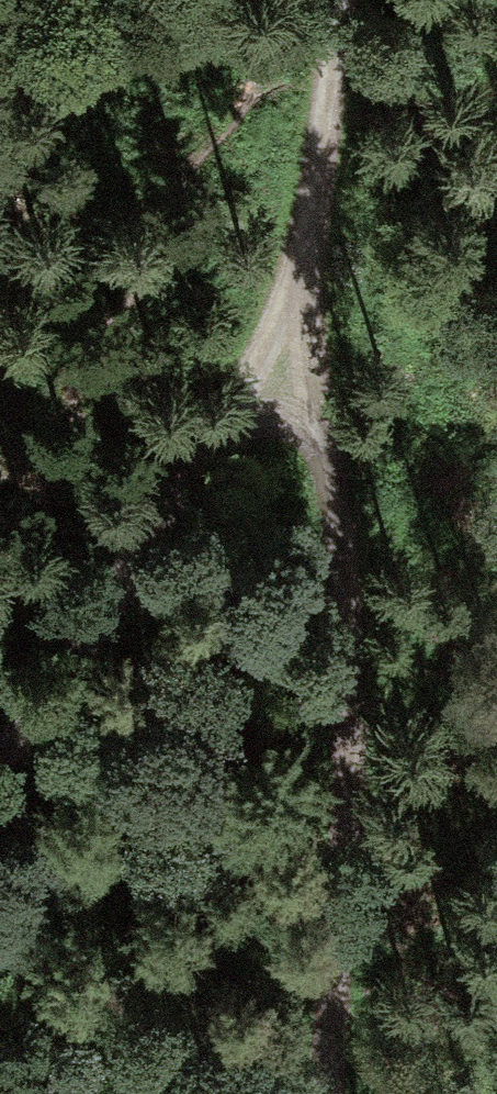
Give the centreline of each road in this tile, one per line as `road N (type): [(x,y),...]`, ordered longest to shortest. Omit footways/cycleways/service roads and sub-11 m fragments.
road 1 (track): [(330,193),(345,1093)]
road 2 (track): [(346,0),(330,193),(260,384),(0,748)]

